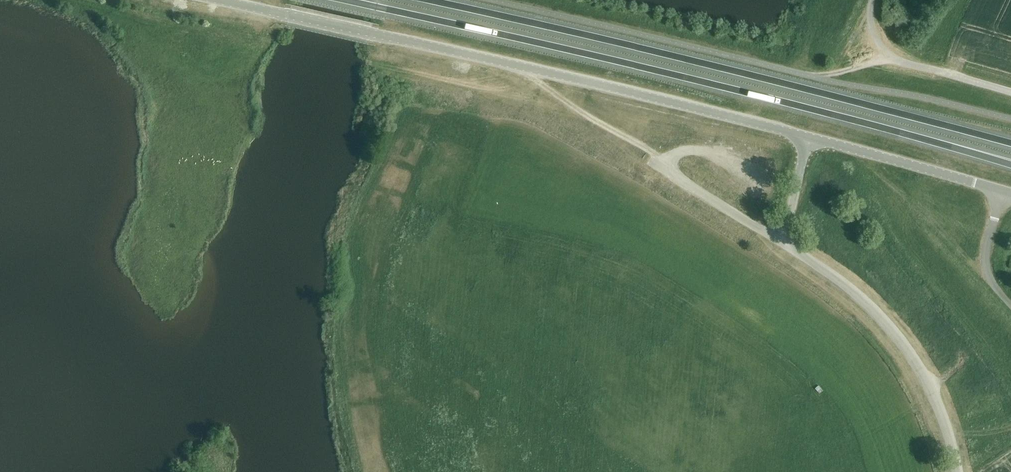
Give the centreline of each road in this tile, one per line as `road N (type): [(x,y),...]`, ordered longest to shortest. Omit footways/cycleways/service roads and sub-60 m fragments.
road 1 (trunk): [(343,0),(688,78),(1010,165)]
road 2 (unclassified): [(219,0),(807,136)]
road 3 (trunk): [(1010,145),(426,0)]
road 4 (unclassified): [(959,471),(922,370),(882,318),(783,244)]
road 5 (unclassified): [(807,136),(1002,191)]
road 6 (unclassified): [(783,244),(659,168),(687,149),(709,150)]
road 7 (unclassified): [(1010,94),(882,50),(871,29),(872,0)]
road 8 (unclassified): [(1010,304),(987,269),(1002,191)]

